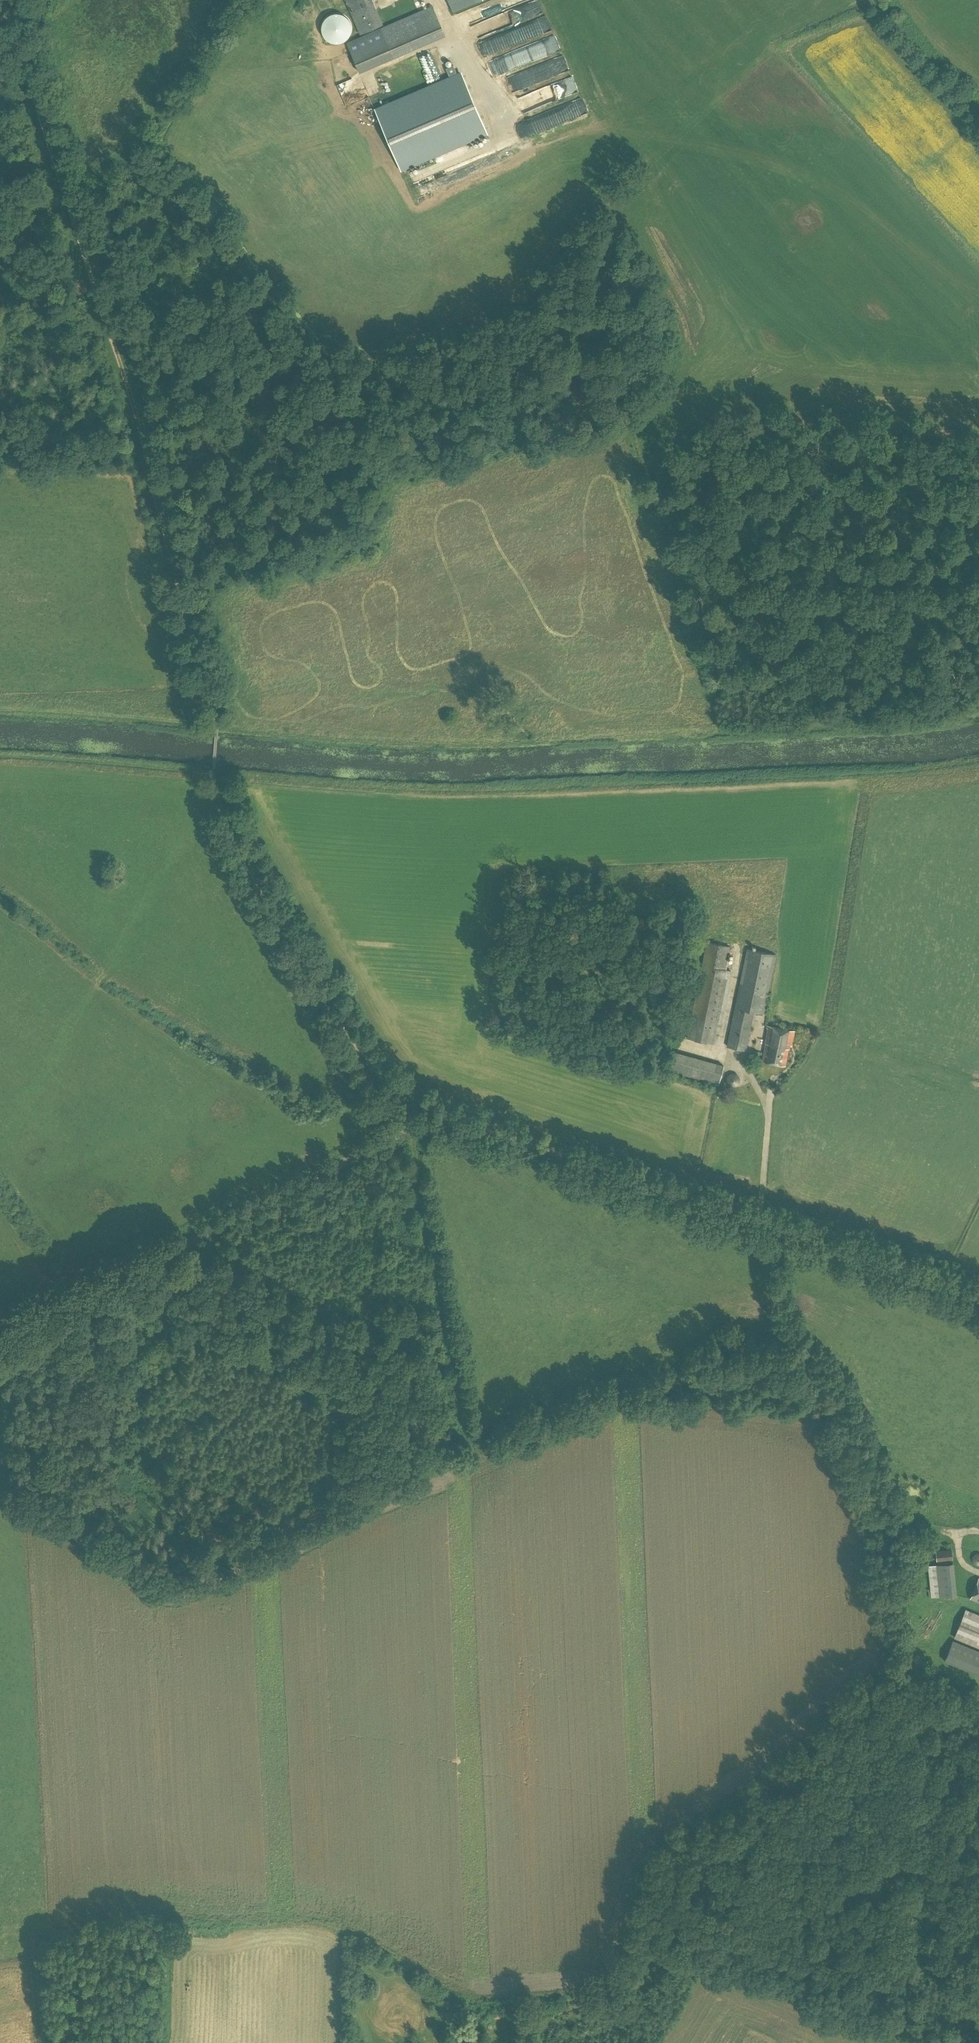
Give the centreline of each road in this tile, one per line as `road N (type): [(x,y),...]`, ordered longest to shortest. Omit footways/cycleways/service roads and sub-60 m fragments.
road 1 (track): [(216,728),(130,393),(3,0)]
road 2 (unclassified): [(978,1296),(474,1128),(439,1123),(409,1129)]
road 3 (unclassified): [(0,1337),(409,1129)]
road 4 (track): [(469,1447),(409,1129)]
road 5 (track): [(870,0),(978,115)]

